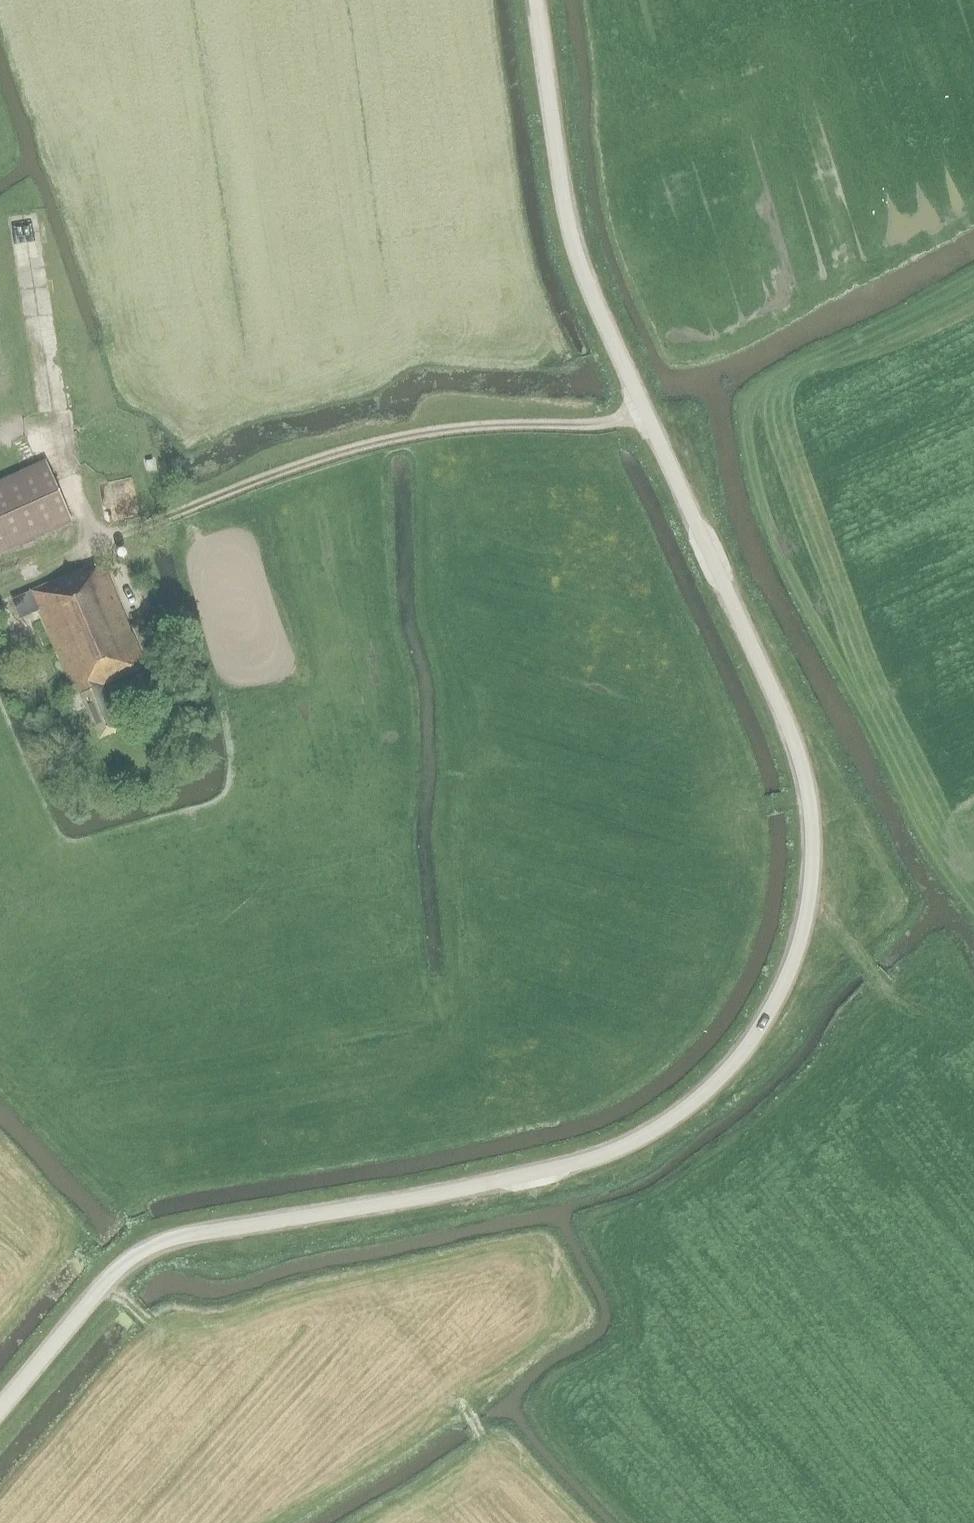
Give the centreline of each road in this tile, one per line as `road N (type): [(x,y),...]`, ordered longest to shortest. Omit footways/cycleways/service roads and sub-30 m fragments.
road 1 (unclassified): [(0,1408),(109,1278),(162,1242),(570,1165),(649,1132),(736,1059),(795,954),(811,843),(797,754),(579,262),(536,0)]

